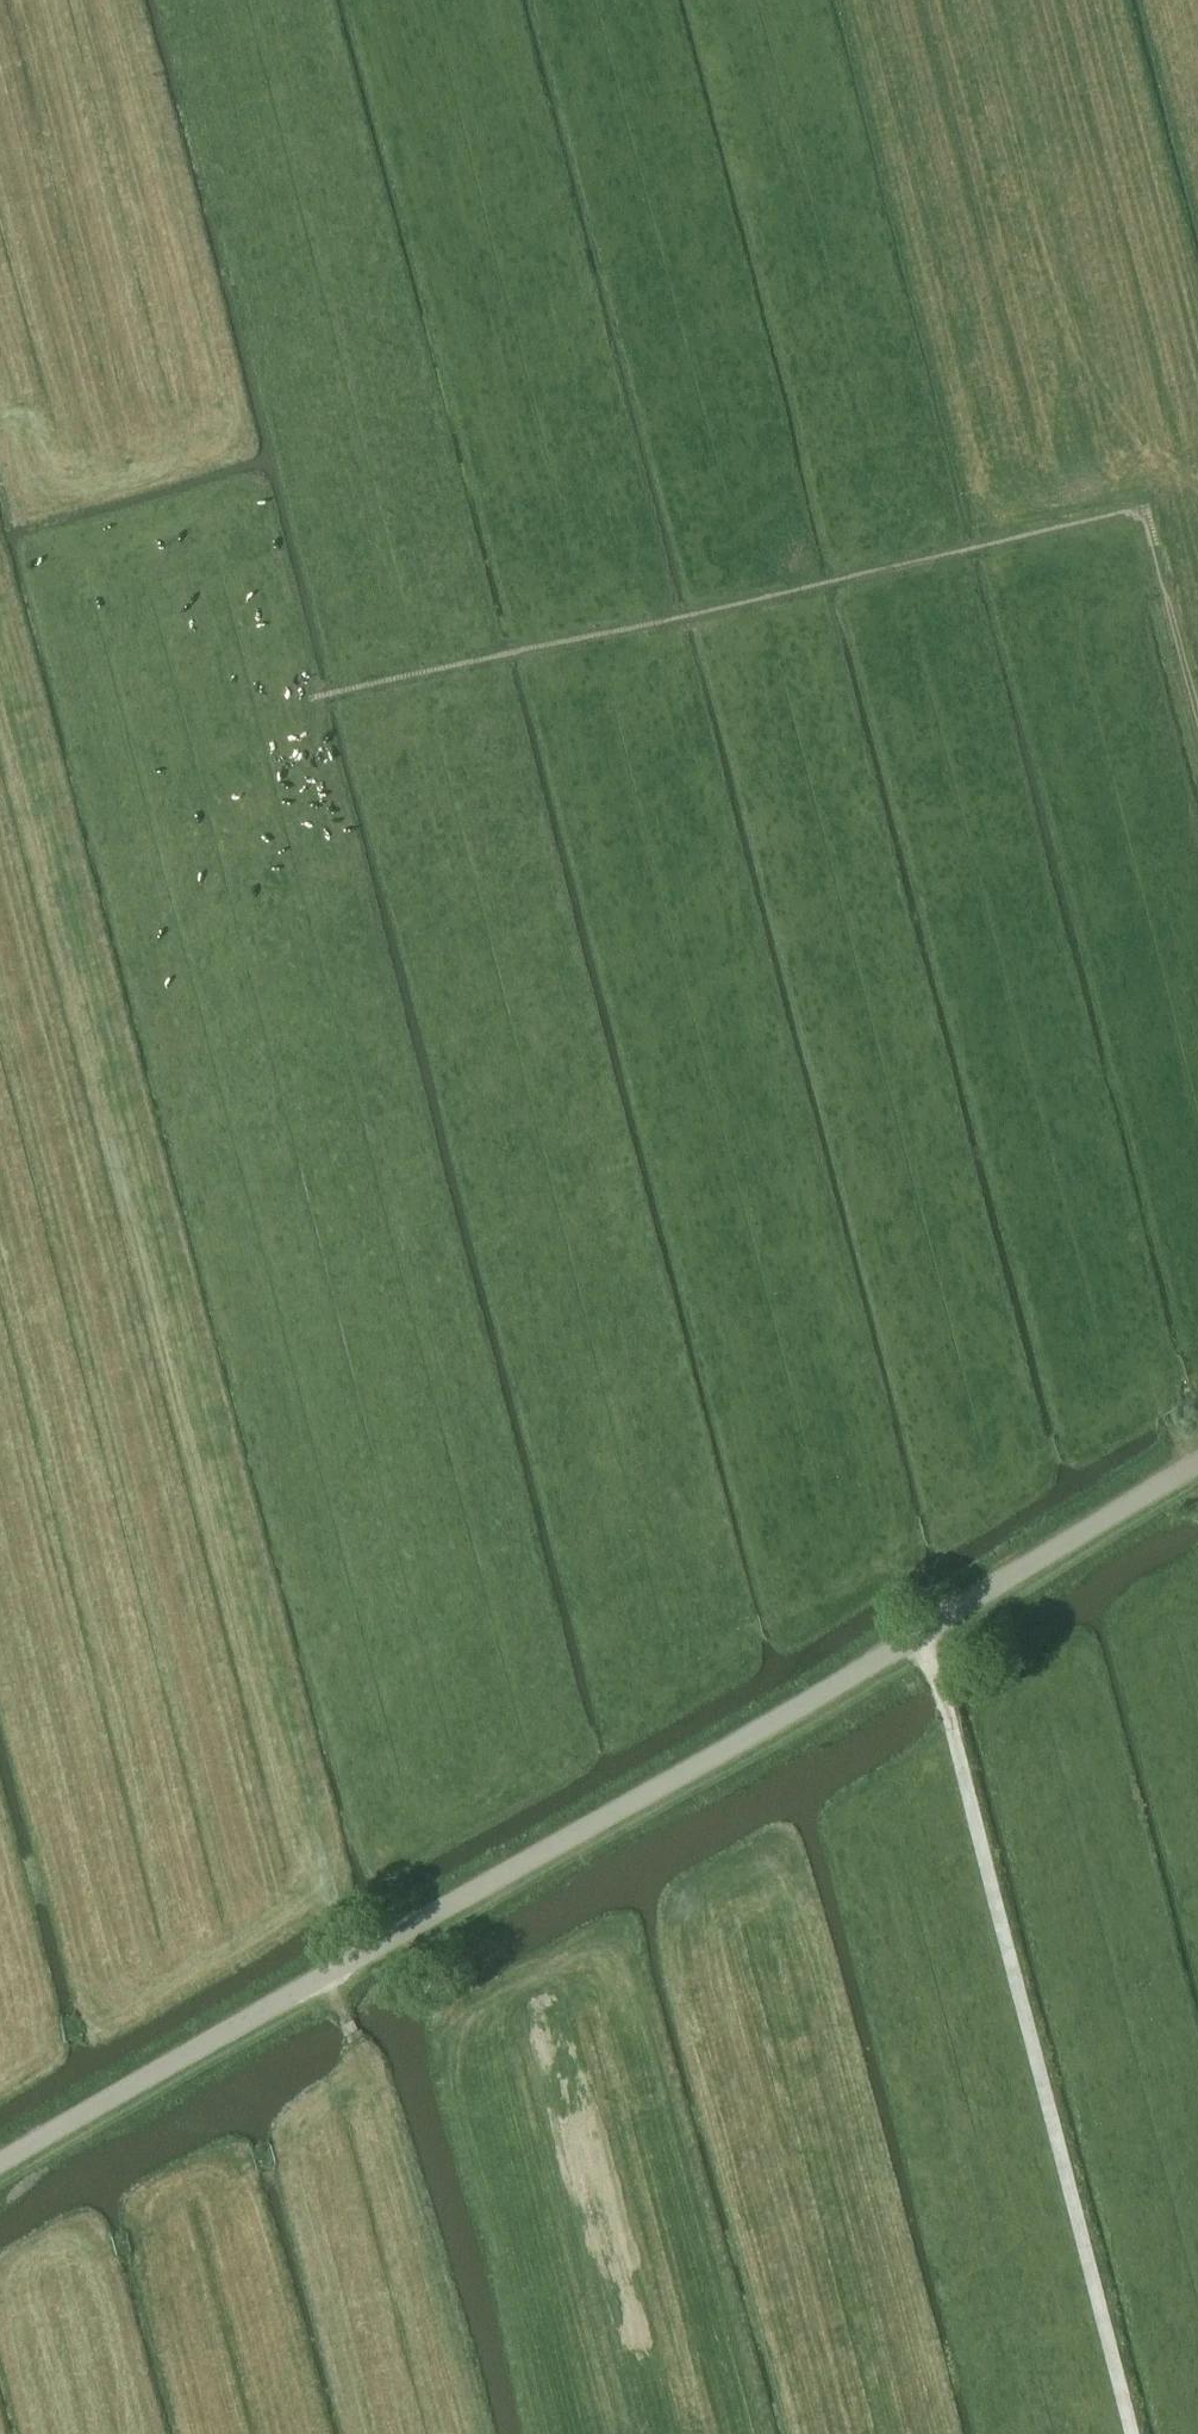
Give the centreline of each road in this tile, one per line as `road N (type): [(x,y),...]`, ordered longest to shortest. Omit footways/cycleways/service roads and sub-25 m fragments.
road 1 (unclassified): [(1197,1471),(0,2163)]
road 2 (track): [(1131,2433),(950,1720),(919,1635)]

